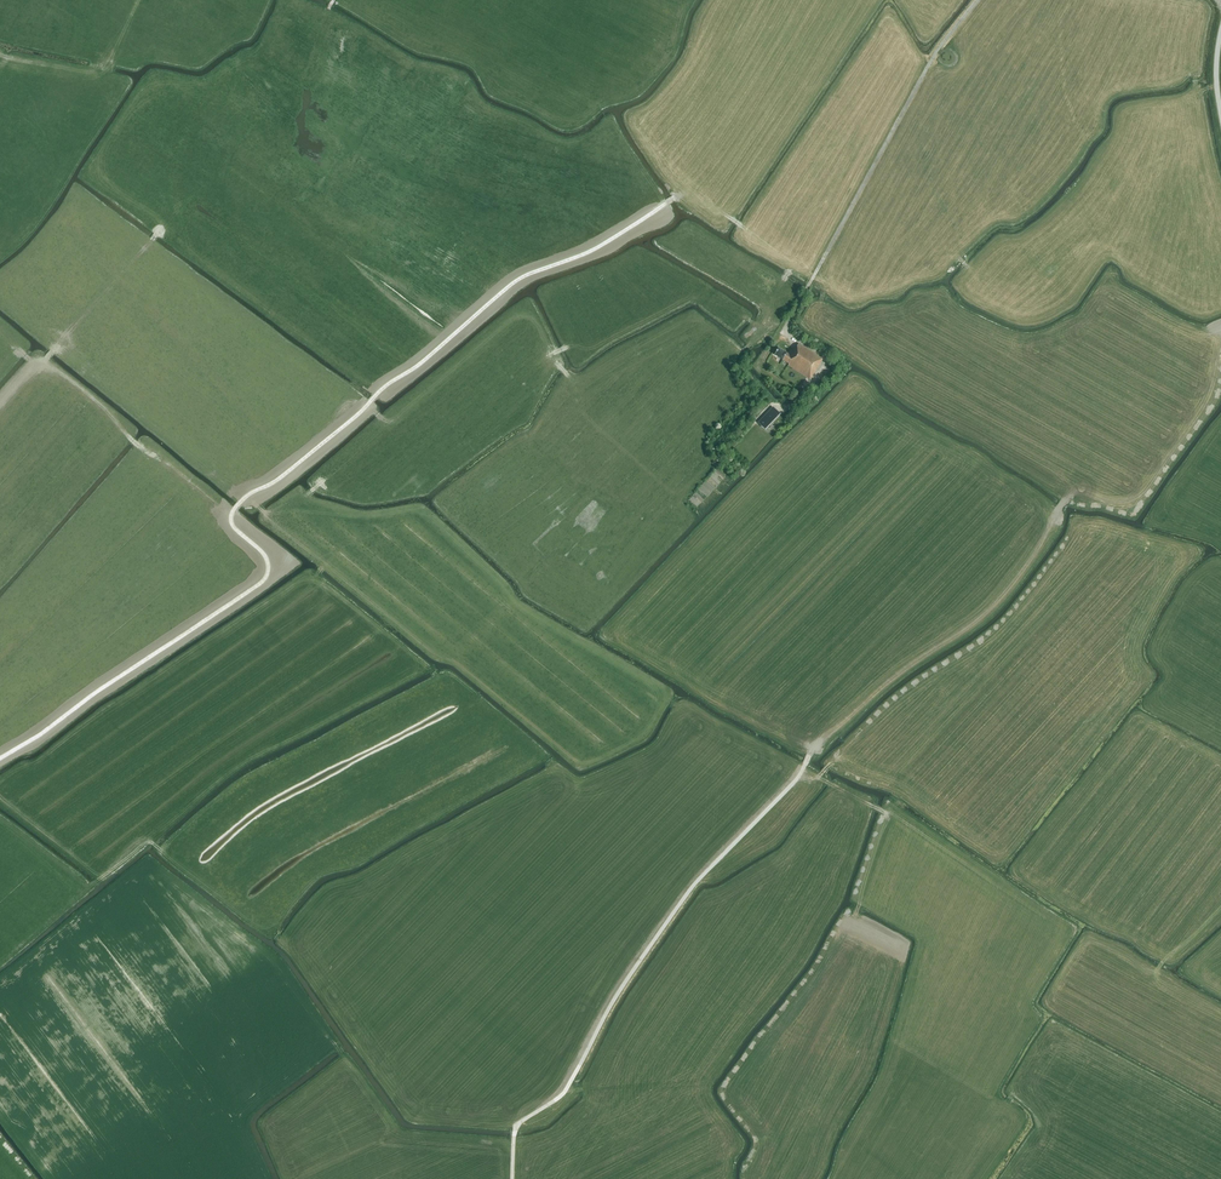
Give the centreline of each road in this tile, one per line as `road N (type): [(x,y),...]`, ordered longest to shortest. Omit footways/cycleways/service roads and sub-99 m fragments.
road 1 (track): [(0,396),(34,363),(58,369),(140,447),(234,510),(273,492),(352,428),(378,395),(513,288),(606,249),(677,197)]
road 2 (track): [(514,1178),(516,1126),(564,1094),(627,978),(696,882),(789,788),(808,758)]
road 3 (track): [(0,55),(91,75),(113,57)]

